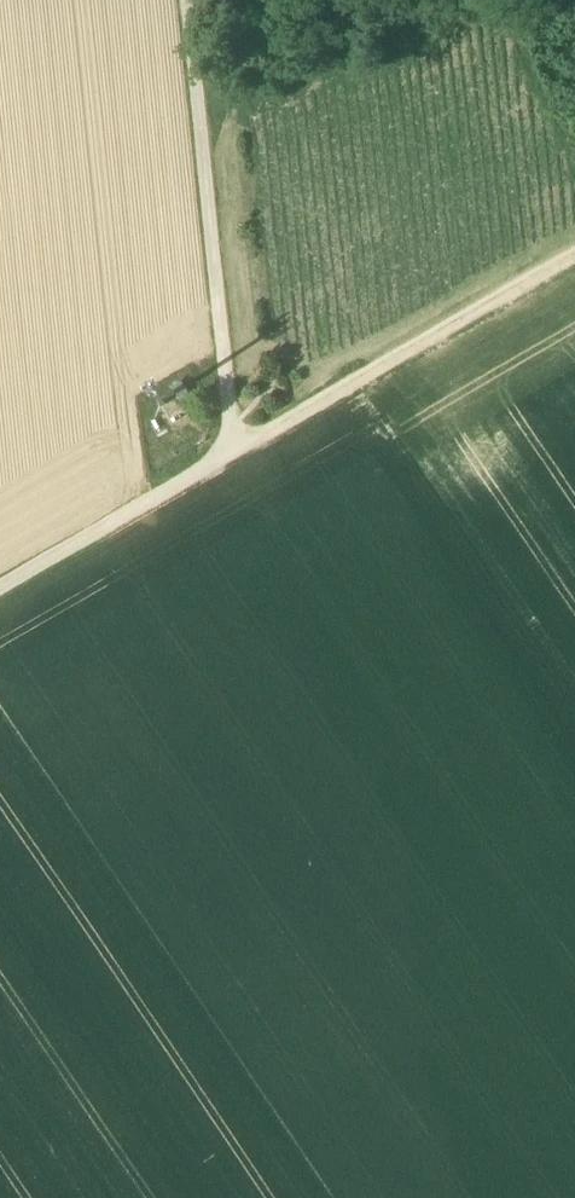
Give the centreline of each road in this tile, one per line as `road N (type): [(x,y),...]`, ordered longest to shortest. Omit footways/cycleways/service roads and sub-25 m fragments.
road 1 (track): [(234,452),(574,257)]

